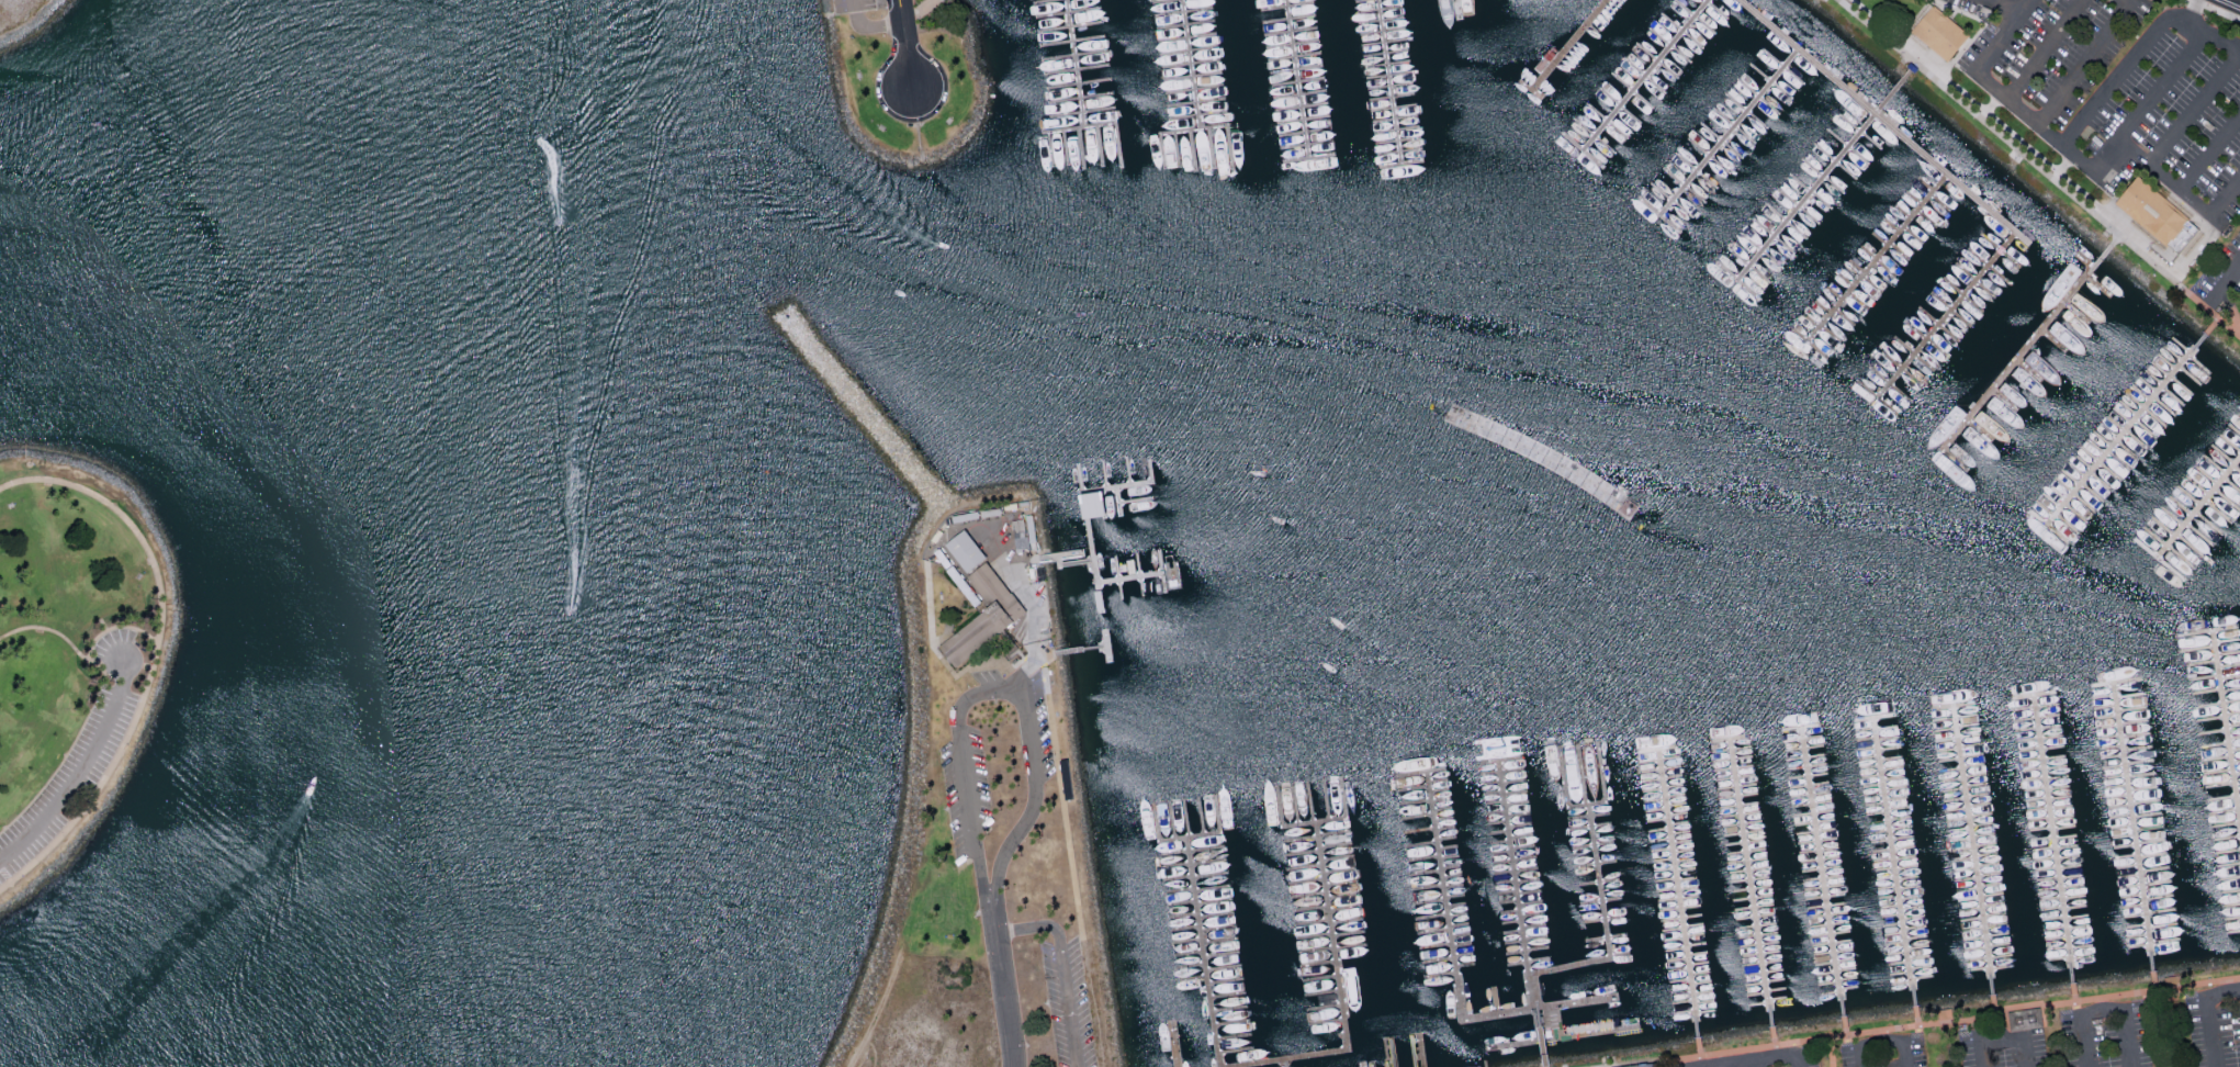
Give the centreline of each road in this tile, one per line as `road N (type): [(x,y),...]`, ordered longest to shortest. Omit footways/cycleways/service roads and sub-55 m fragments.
road 1 (residential): [(1011,1066),(988,899)]

